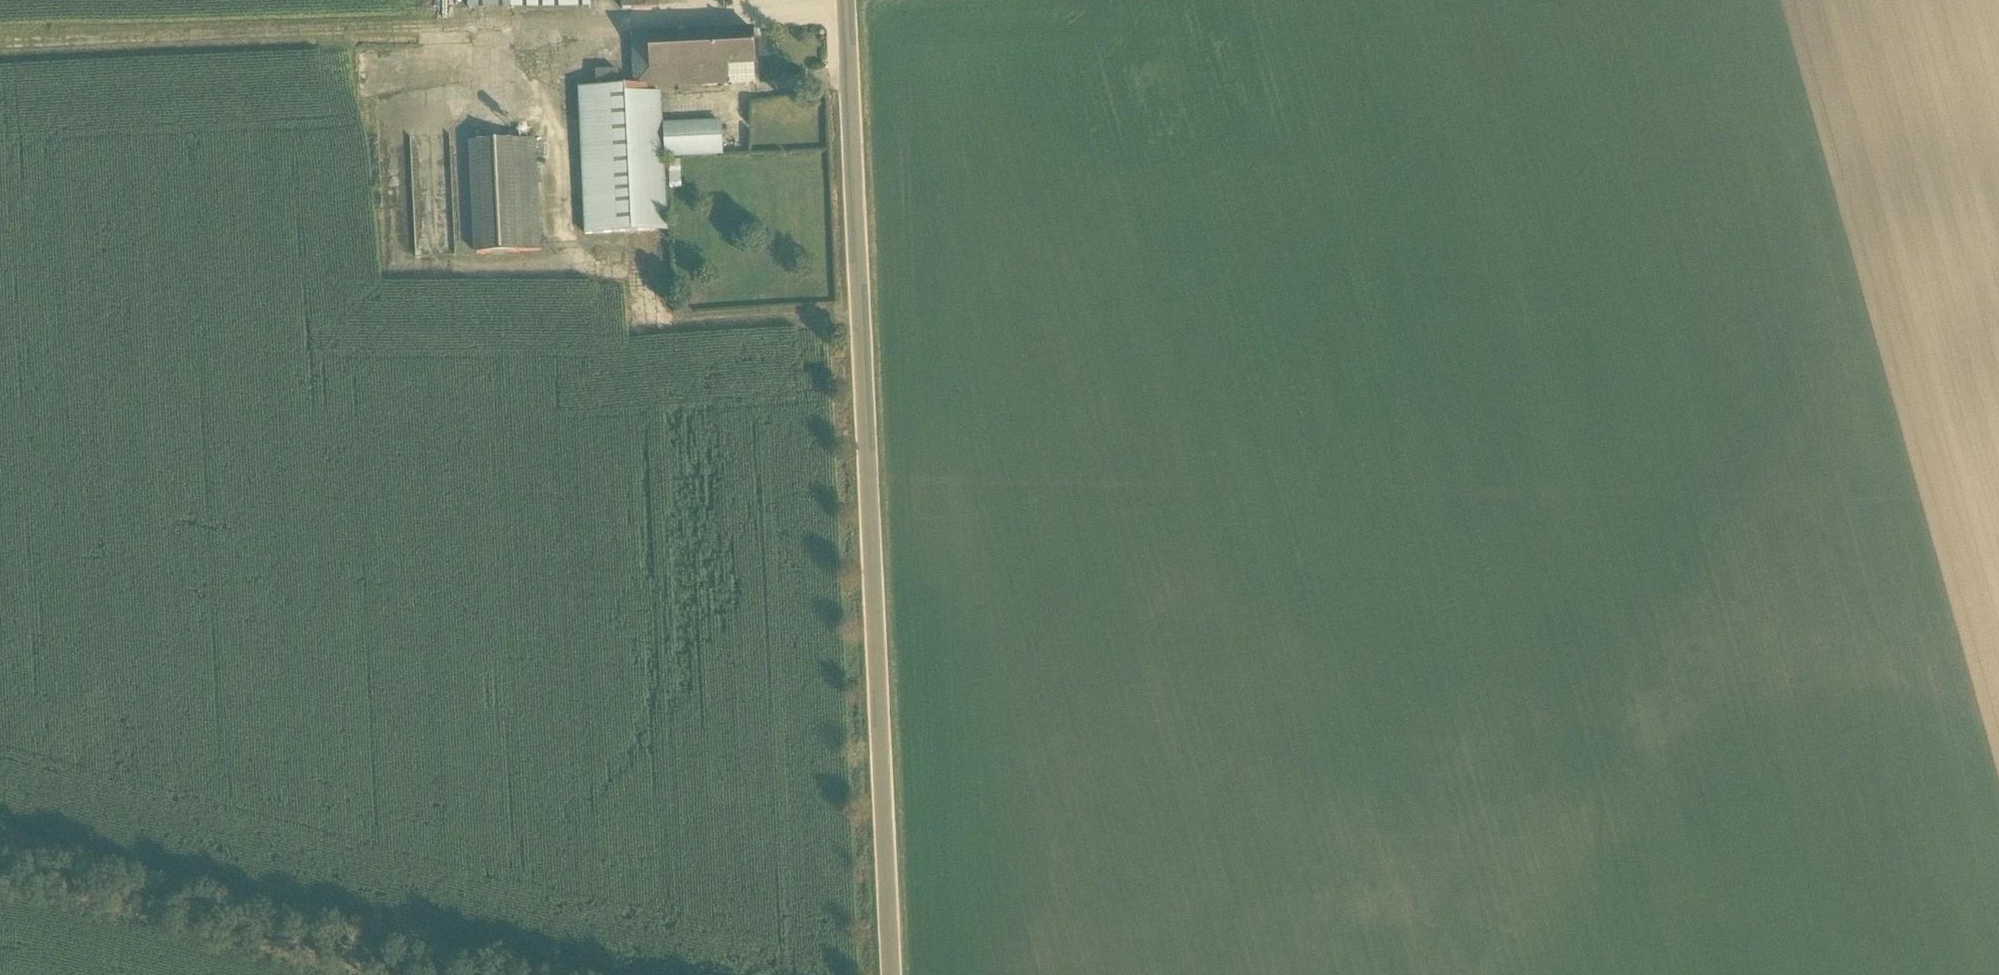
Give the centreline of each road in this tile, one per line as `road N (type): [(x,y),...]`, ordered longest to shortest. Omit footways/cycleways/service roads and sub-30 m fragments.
road 1 (tertiary): [(894,974),(849,0)]
road 2 (track): [(390,31),(0,47)]

